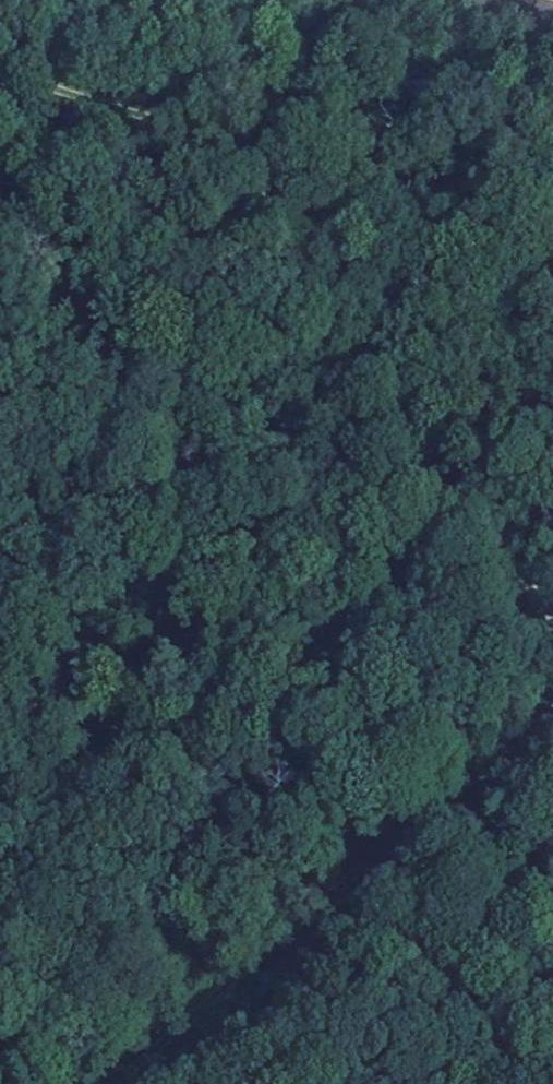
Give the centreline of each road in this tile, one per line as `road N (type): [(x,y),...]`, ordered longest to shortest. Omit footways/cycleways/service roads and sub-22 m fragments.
road 1 (track): [(552,630),(397,449),(271,200),(189,123),(0,49)]
road 2 (track): [(129,1083),(552,724)]

